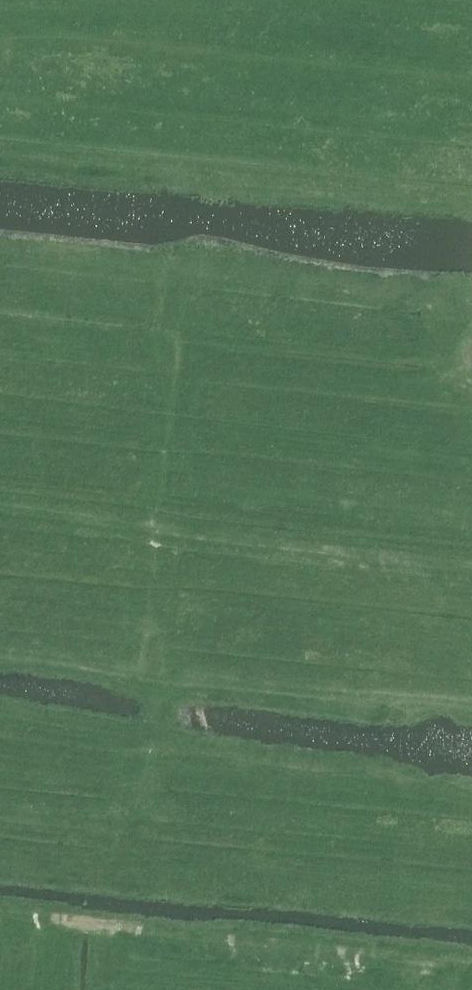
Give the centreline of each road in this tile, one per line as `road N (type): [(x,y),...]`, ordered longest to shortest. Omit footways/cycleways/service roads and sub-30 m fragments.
road 1 (track): [(0,912),(471,957)]

